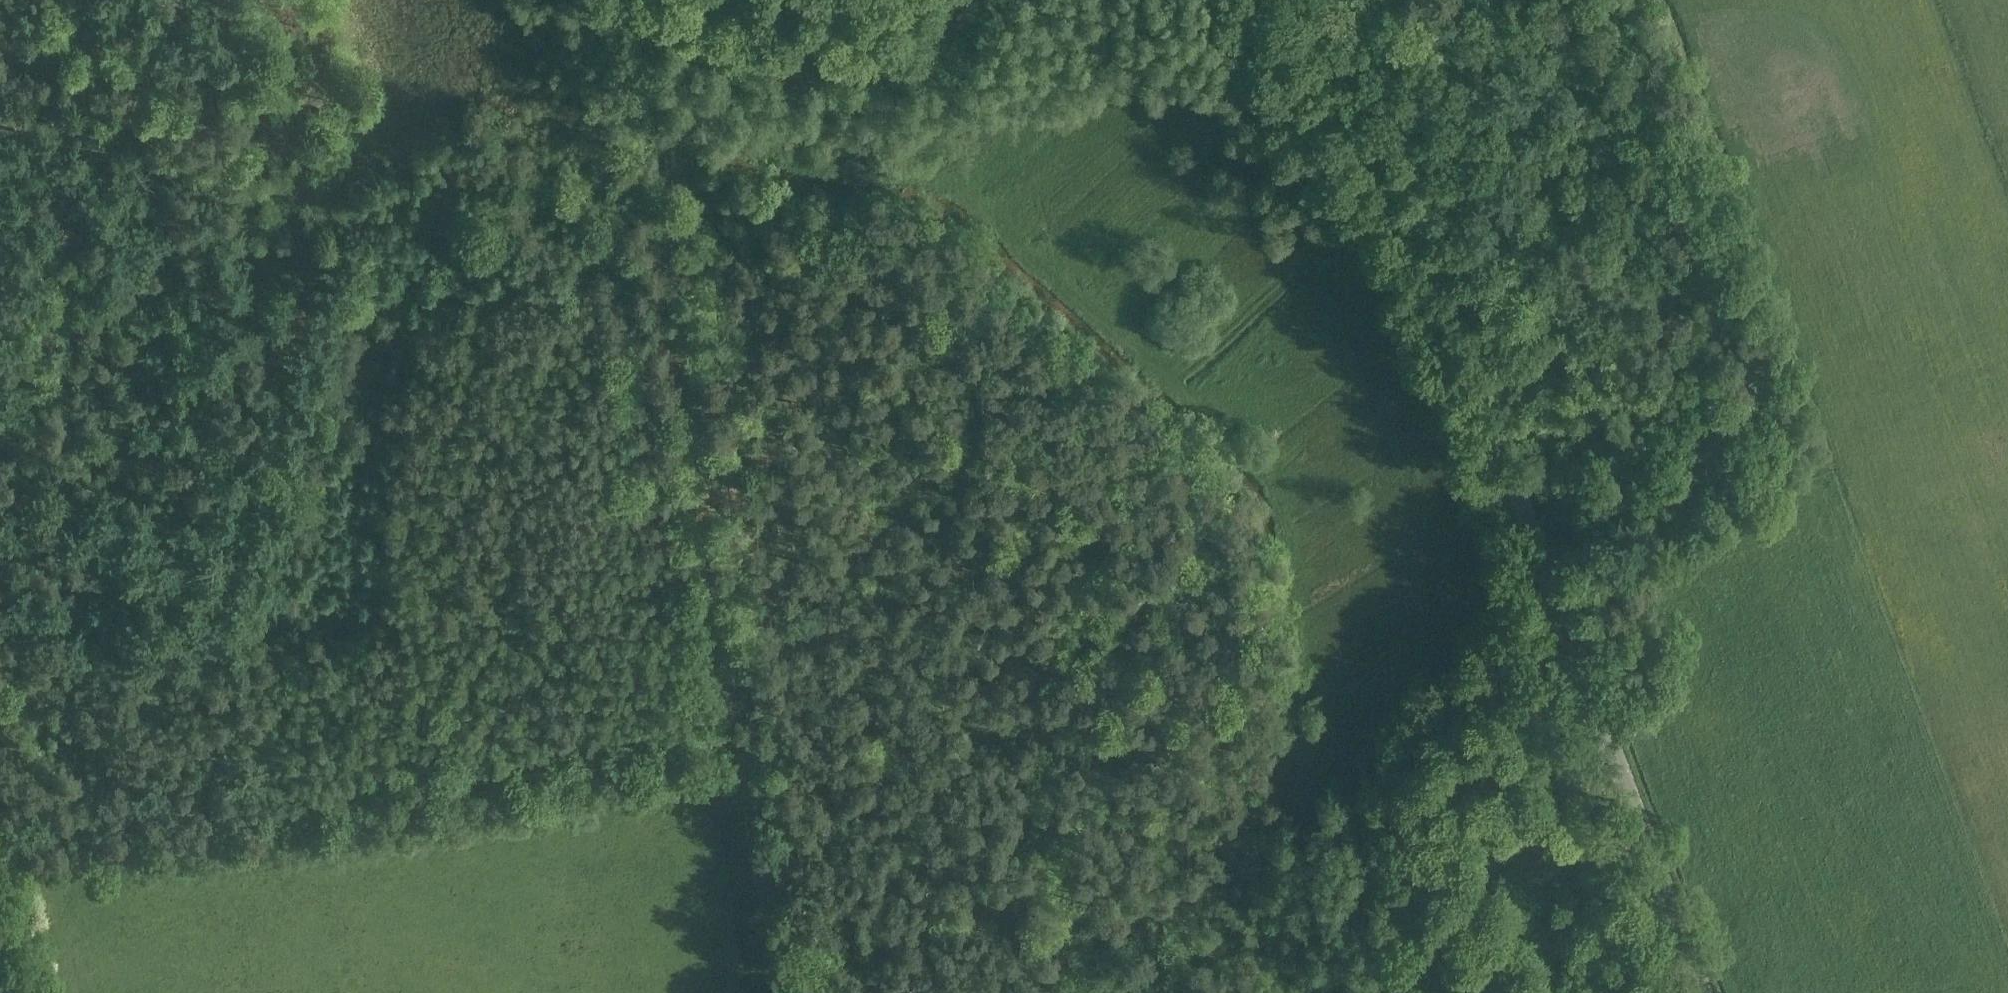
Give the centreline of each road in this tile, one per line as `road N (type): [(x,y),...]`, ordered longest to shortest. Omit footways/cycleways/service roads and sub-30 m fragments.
road 1 (tertiary): [(1707,992),(1335,0)]
road 2 (track): [(639,0),(669,121),(669,236),(686,371),(788,992)]
road 3 (track): [(669,236),(612,274),(566,289),(517,291),(434,273),(254,206),(130,124),(0,89)]

